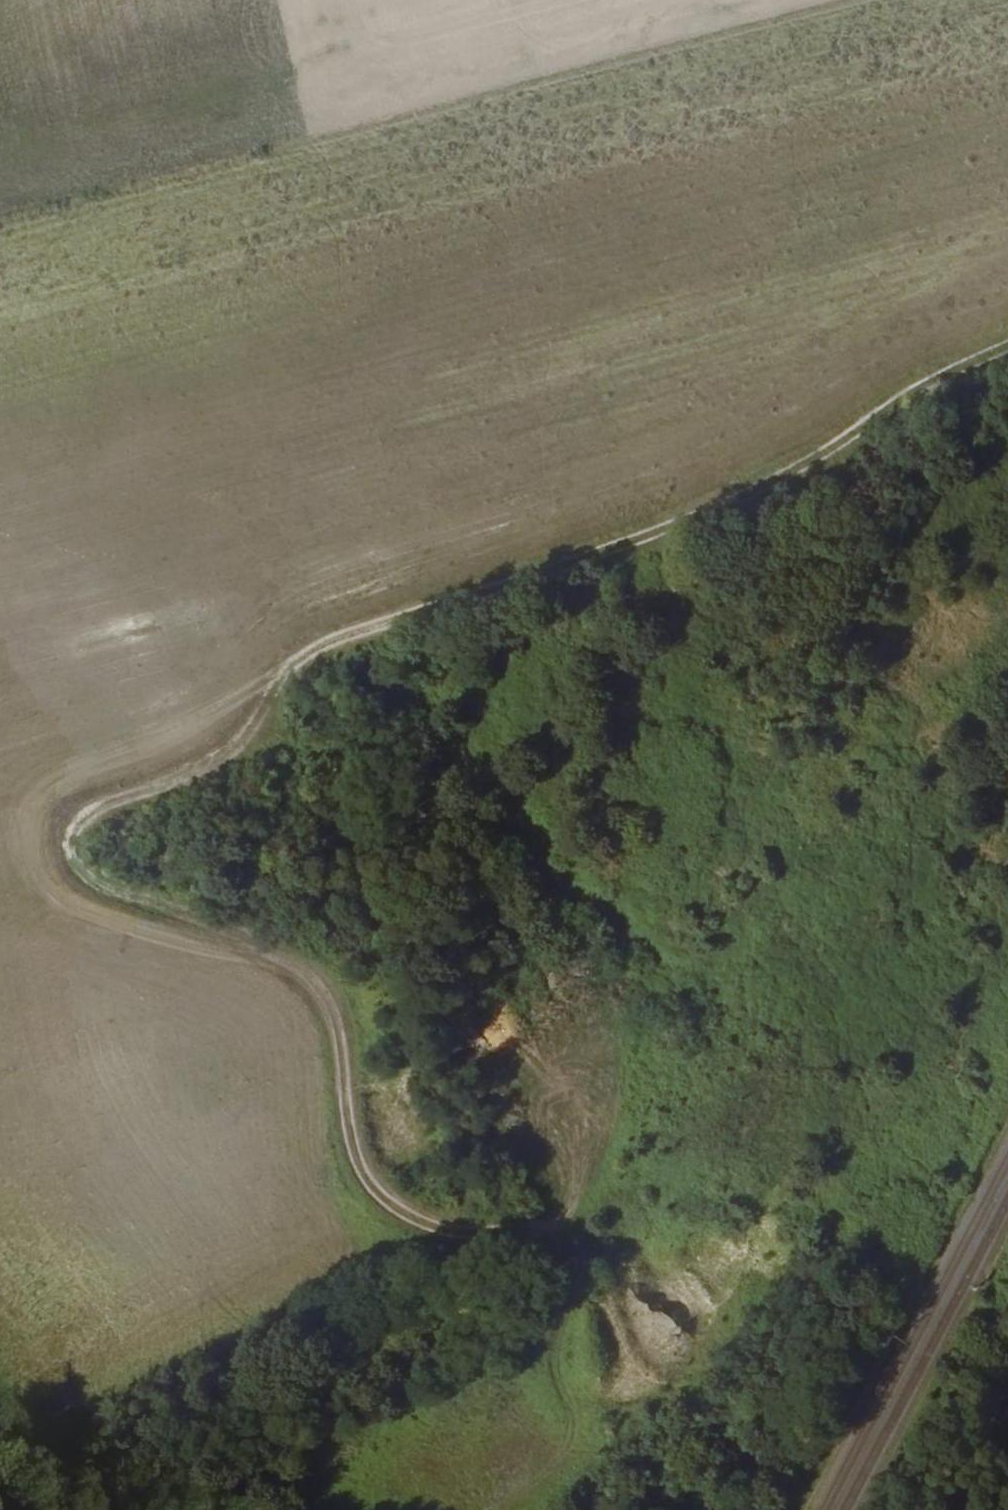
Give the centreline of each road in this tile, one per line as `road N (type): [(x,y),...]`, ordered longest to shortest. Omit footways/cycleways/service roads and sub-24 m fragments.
road 1 (track): [(1007,346),(784,480),(300,660),(239,749),(80,813),(69,832),(71,871),(87,881),(330,990),(368,1189),(416,1221),(567,1230)]

